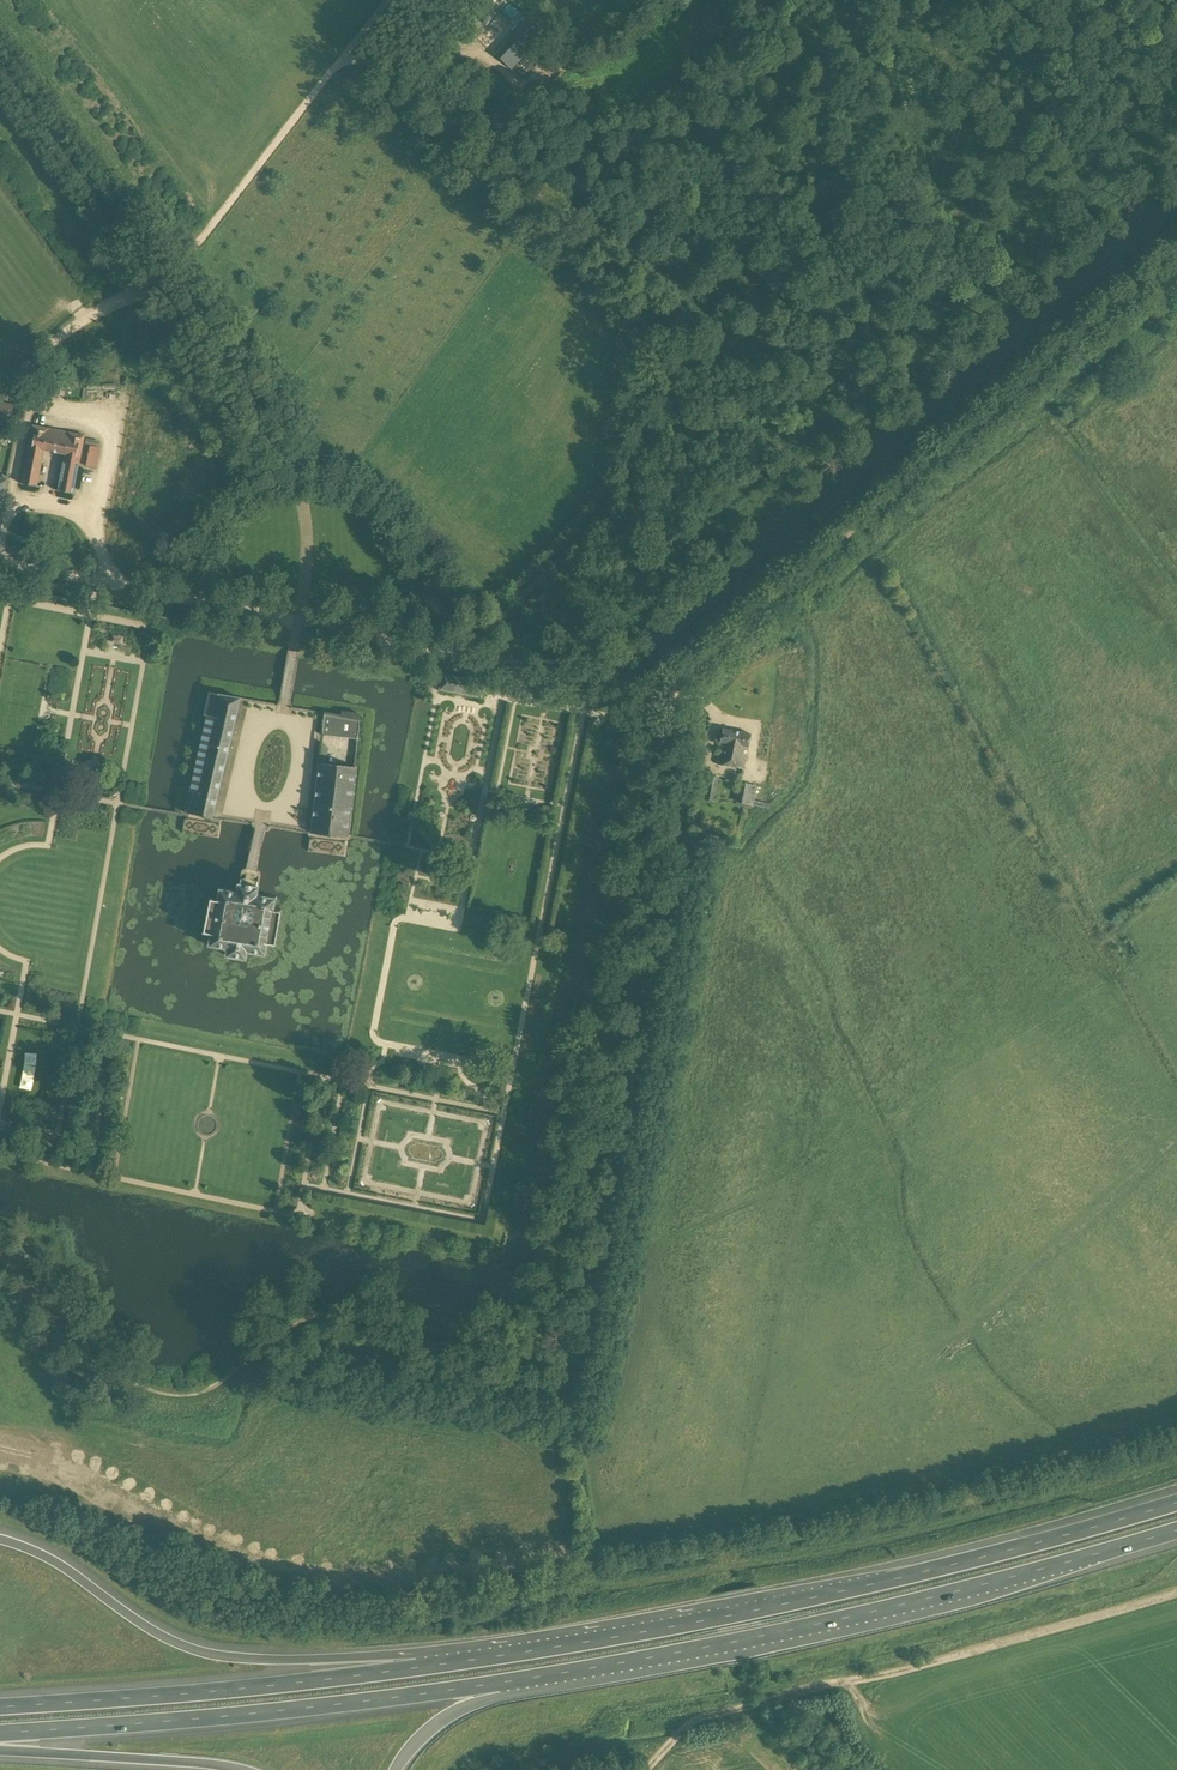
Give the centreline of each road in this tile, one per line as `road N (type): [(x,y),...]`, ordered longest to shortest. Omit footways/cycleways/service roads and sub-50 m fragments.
road 1 (track): [(0,1449),(104,1485),(247,1563),(353,1588),(552,1564),(645,1541),(815,1516),(1070,1453)]
road 2 (track): [(443,651),(544,563),(634,458),(671,292),(360,57)]
road 3 (motorway): [(1176,1502),(881,1582),(453,1663)]
road 4 (motorway): [(515,1682),(883,1610),(1176,1530)]
road 5 (track): [(660,691),(1176,251)]
road 6 (track): [(0,561),(660,691)]
road 7 (track): [(9,506),(43,354),(92,315),(179,267),(385,0)]
road 8 (motorway): [(0,1734),(185,1723),(515,1682)]
road 9 (motorway): [(453,1663),(299,1658),(188,1644),(49,1554),(0,1535)]
road 10 (motorway): [(453,1663),(0,1705)]
road 11 (track): [(834,0),(706,207),(651,270)]
road 12 (track): [(1176,1137),(955,1341)]
road 13 (motorway): [(0,1752),(218,1769)]
road 14 (motorway): [(394,1769),(444,1719),(515,1682)]

